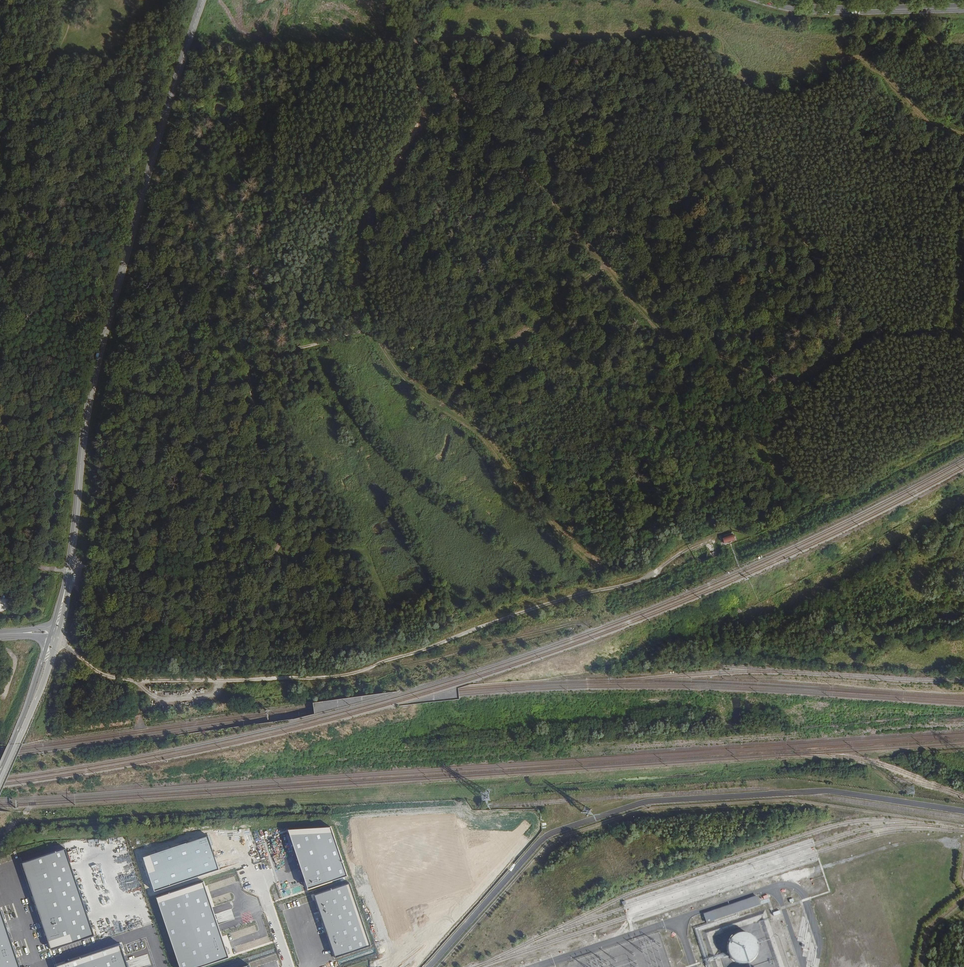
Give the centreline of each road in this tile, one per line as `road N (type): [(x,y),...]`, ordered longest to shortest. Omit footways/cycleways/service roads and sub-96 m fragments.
road 1 (track): [(760,515),(642,581),(342,675),(110,679),(55,635)]
road 2 (unclassified): [(56,633),(99,360),(203,0)]
road 3 (track): [(443,408),(410,385),(380,347),(350,259),(353,213),(418,128),(428,0)]
road 4 (track): [(602,266),(672,347),(698,364),(872,335),(955,334)]
road 5 (track): [(342,548),(69,570),(0,561)]
road 6 (track): [(282,556),(244,356),(296,353),(371,328)]
road 7 (track): [(418,128),(537,193),(602,266)]
road 8 (track): [(963,507),(771,613)]
road 9 (track): [(443,408),(602,266)]
road 10 (primary): [(763,0),(803,9),(963,8)]
road 11 (unclassified): [(0,777),(56,633)]
road 12 (track): [(532,501),(486,436),(443,408)]

